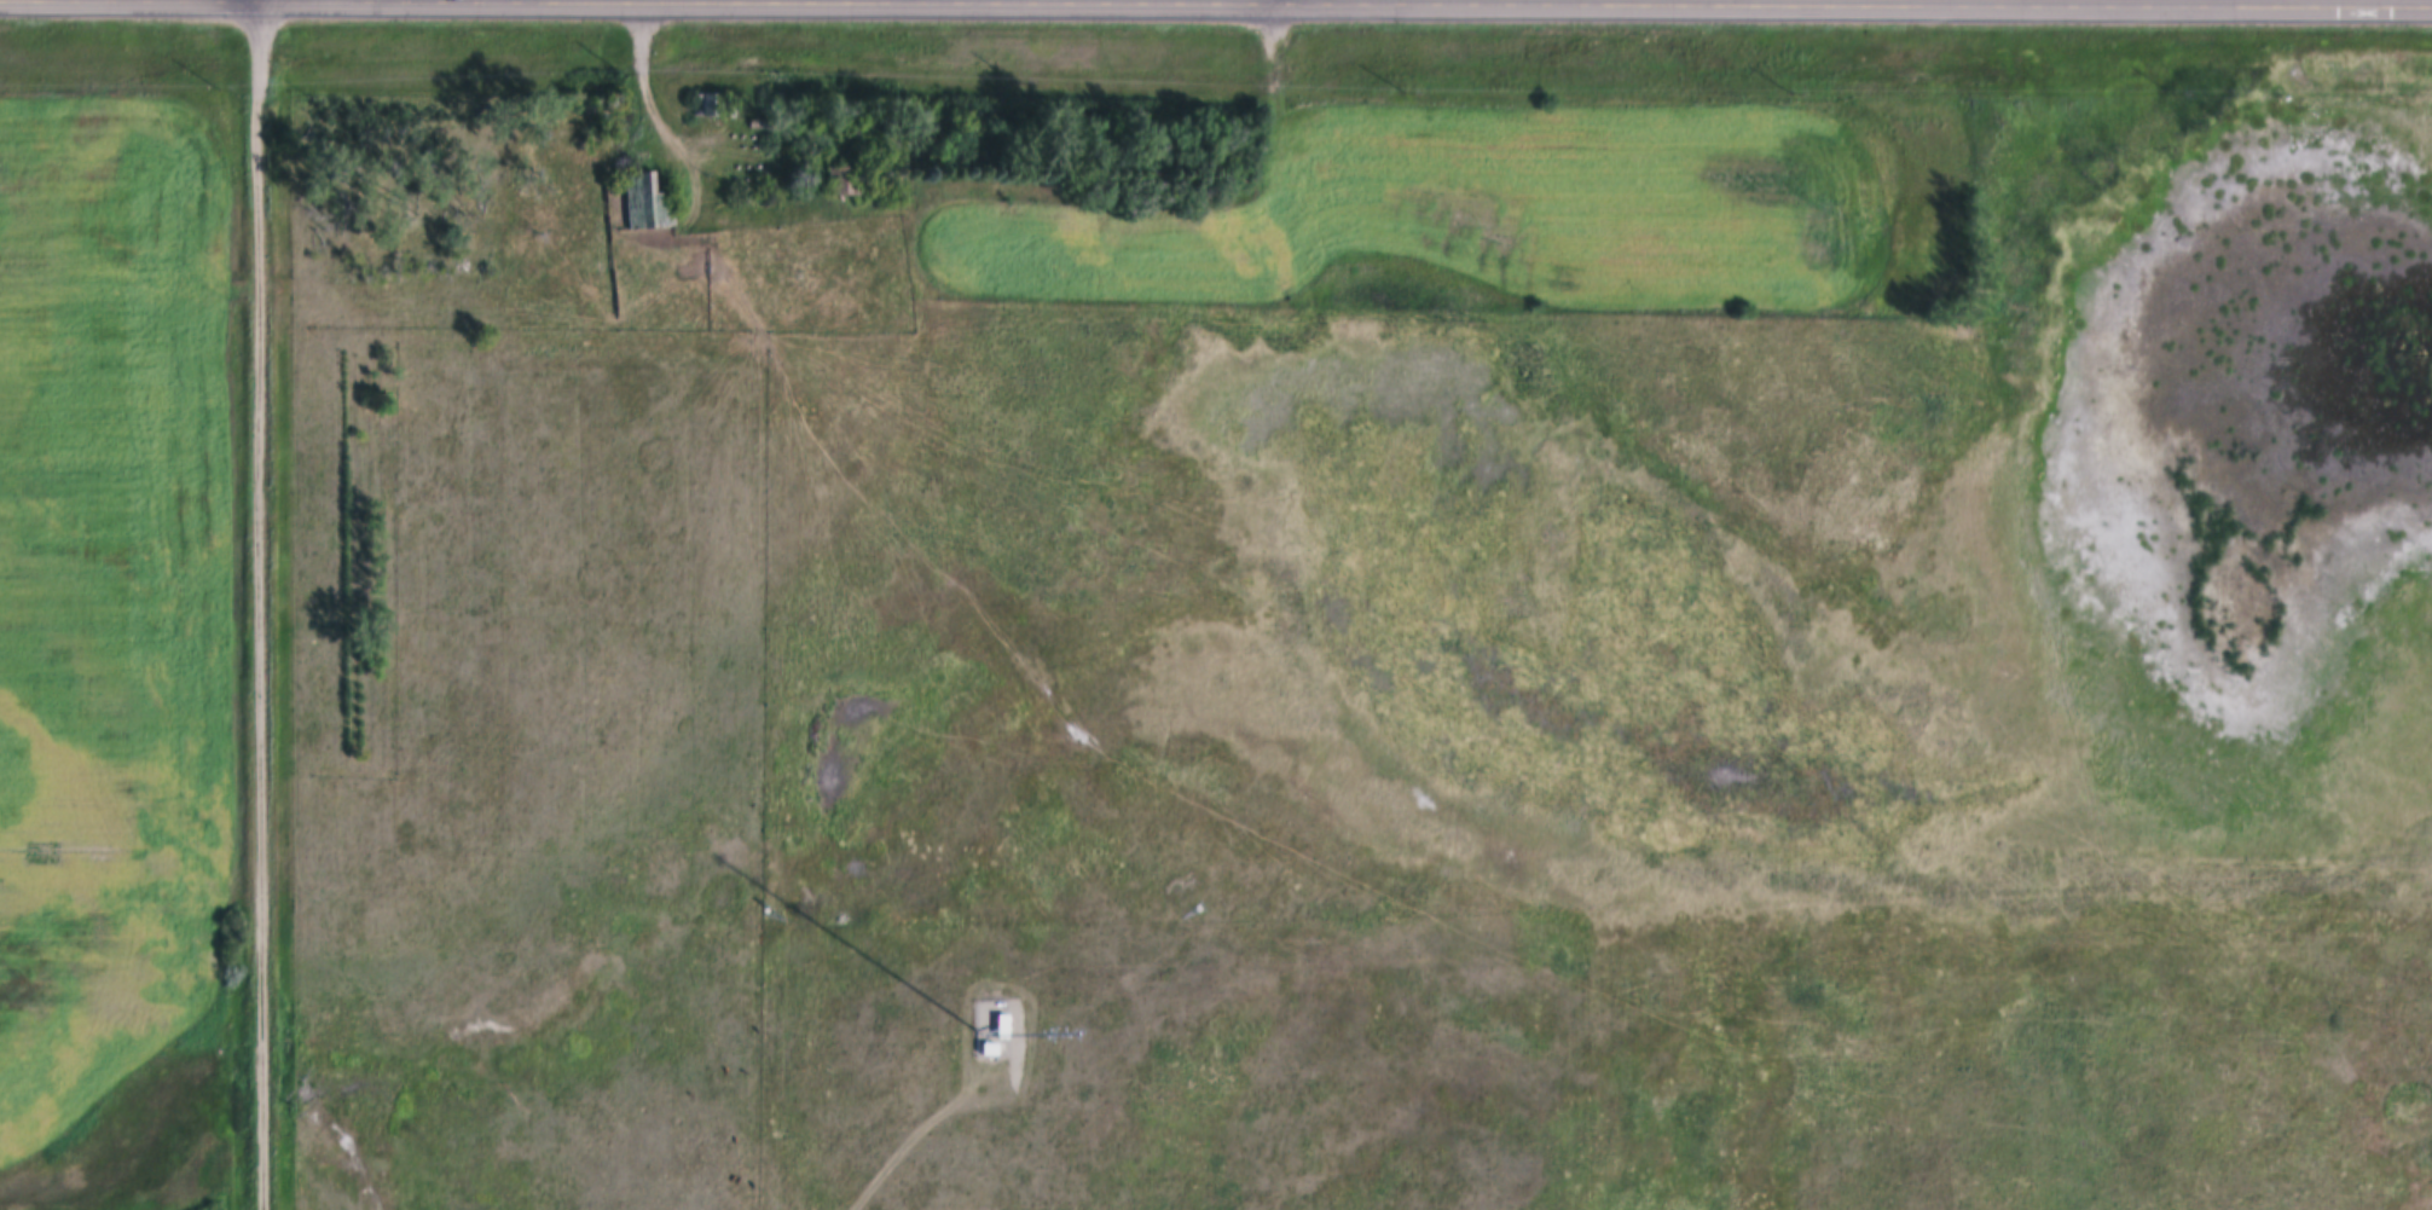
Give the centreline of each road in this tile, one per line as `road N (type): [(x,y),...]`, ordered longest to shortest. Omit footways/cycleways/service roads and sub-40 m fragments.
road 1 (track): [(260,0),(269,1209)]
road 2 (primary): [(1762,0),(2431,5)]

